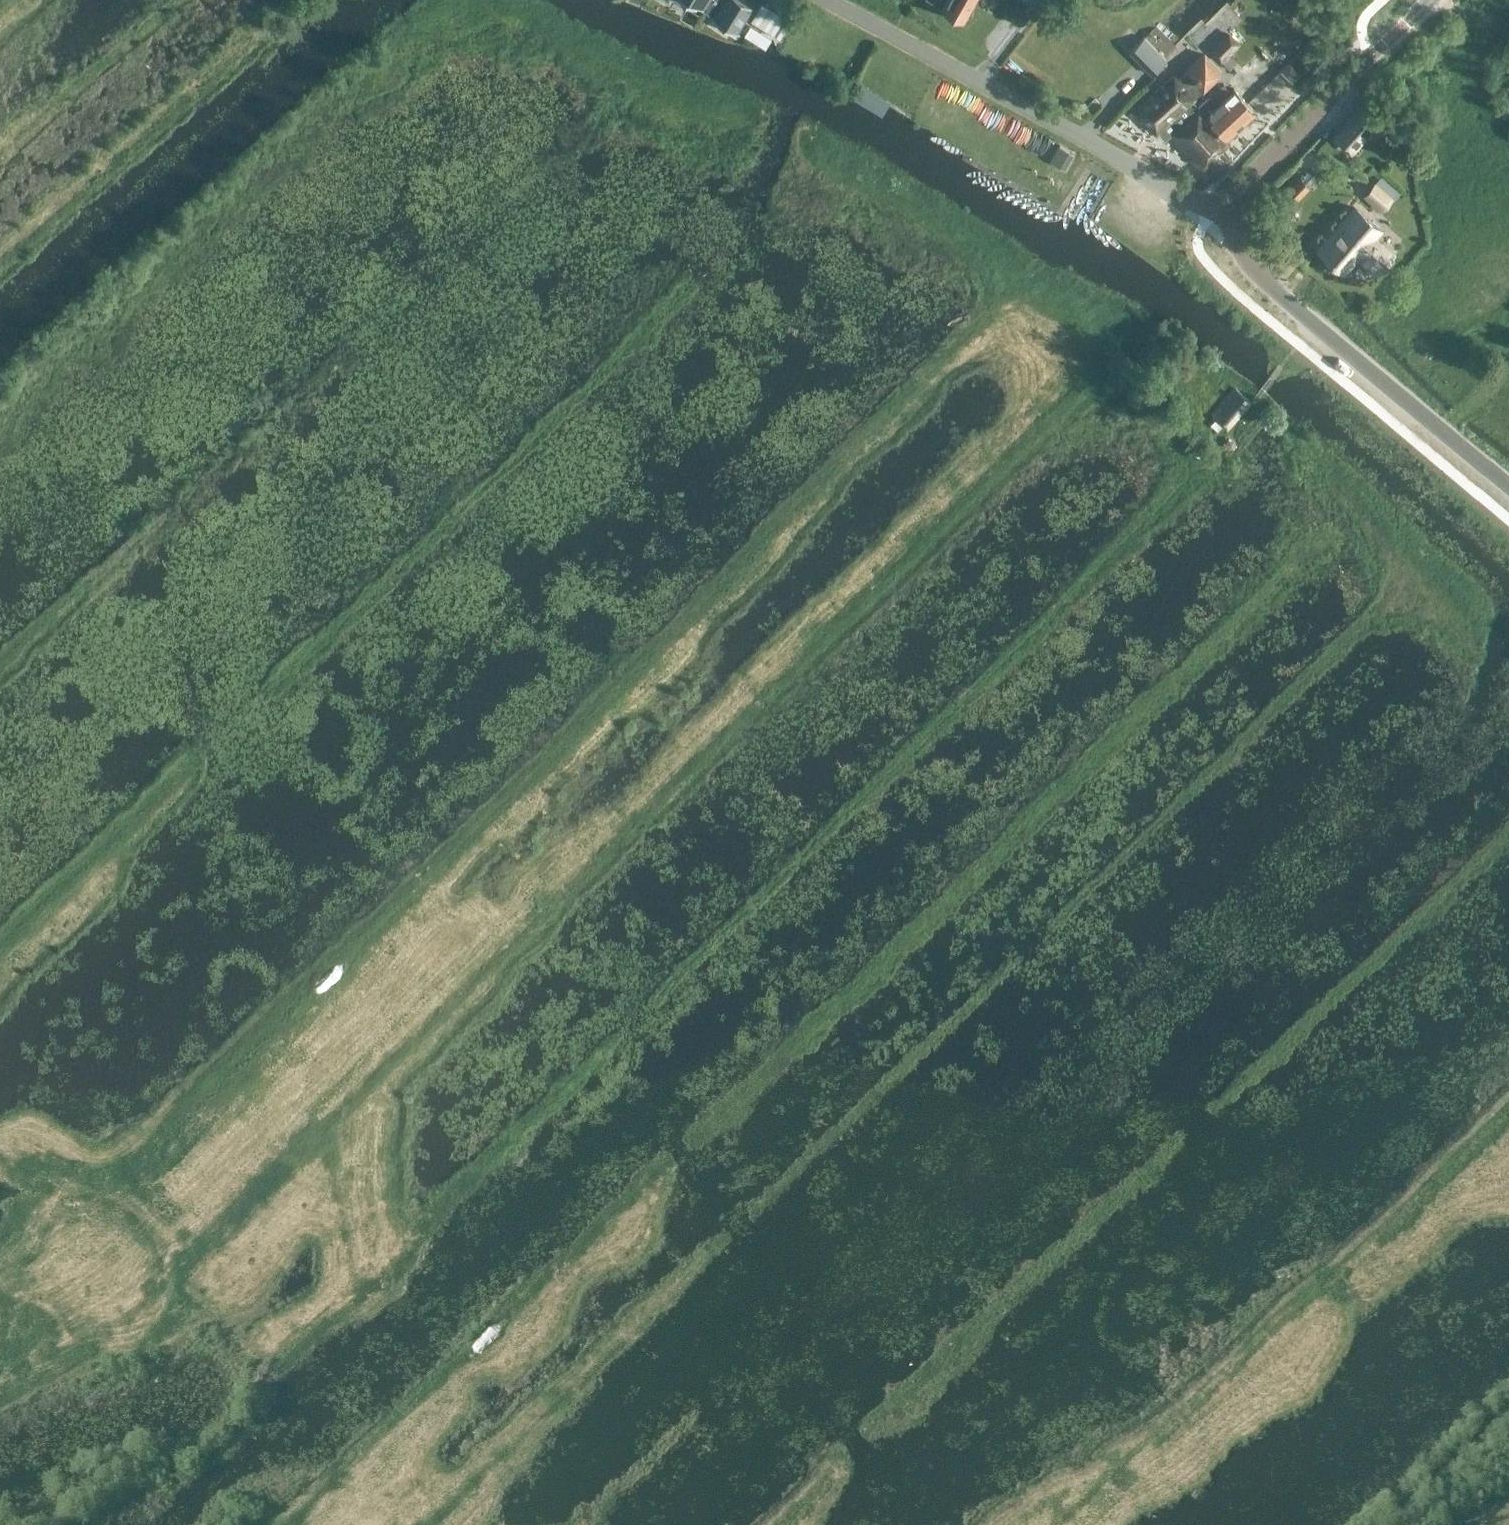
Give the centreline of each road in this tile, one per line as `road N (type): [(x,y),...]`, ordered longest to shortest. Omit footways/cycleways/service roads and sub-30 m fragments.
road 1 (tertiary): [(1232,209),(1181,195),(827,0)]
road 2 (tertiary): [(1508,488),(1251,267),(1233,234),(1232,209)]
road 3 (tertiary): [(1232,209),(1283,143),(1430,0)]

